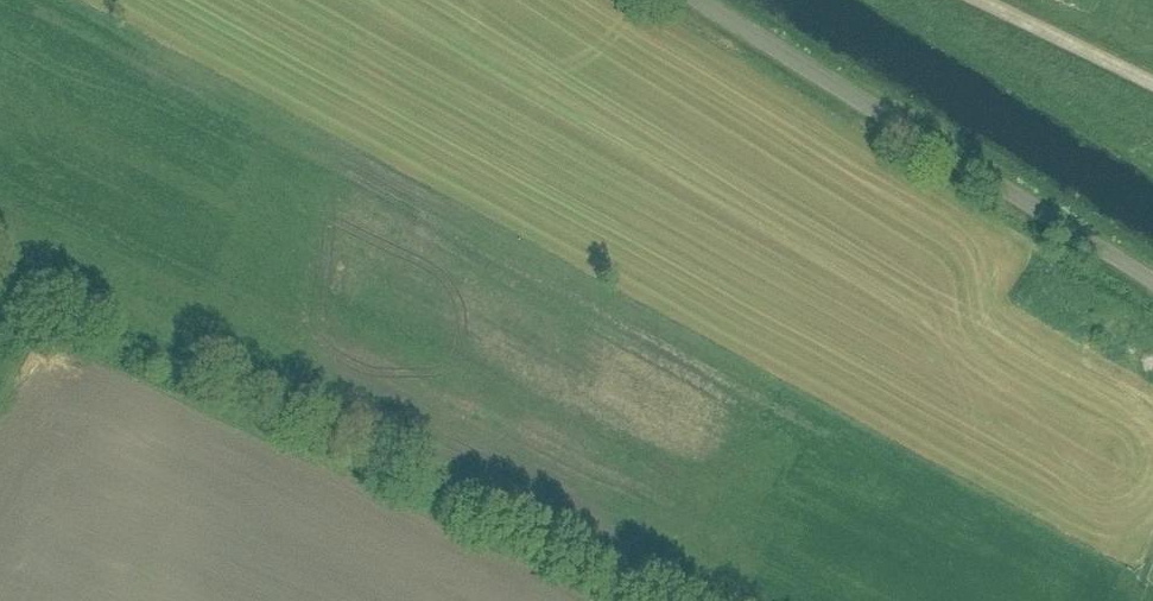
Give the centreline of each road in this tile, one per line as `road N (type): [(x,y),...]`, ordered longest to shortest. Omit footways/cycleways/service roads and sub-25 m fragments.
road 1 (residential): [(1152,281),(692,0)]

